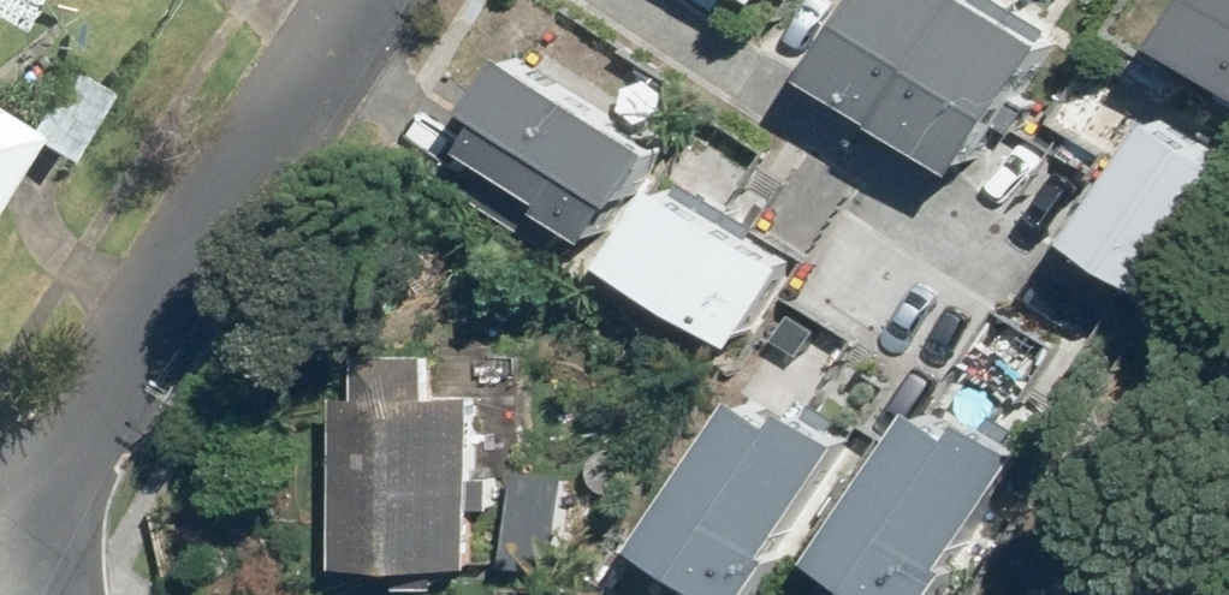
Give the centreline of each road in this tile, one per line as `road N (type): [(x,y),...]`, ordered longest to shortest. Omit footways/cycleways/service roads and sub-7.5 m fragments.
road 1 (residential): [(359,0),(0,547)]

